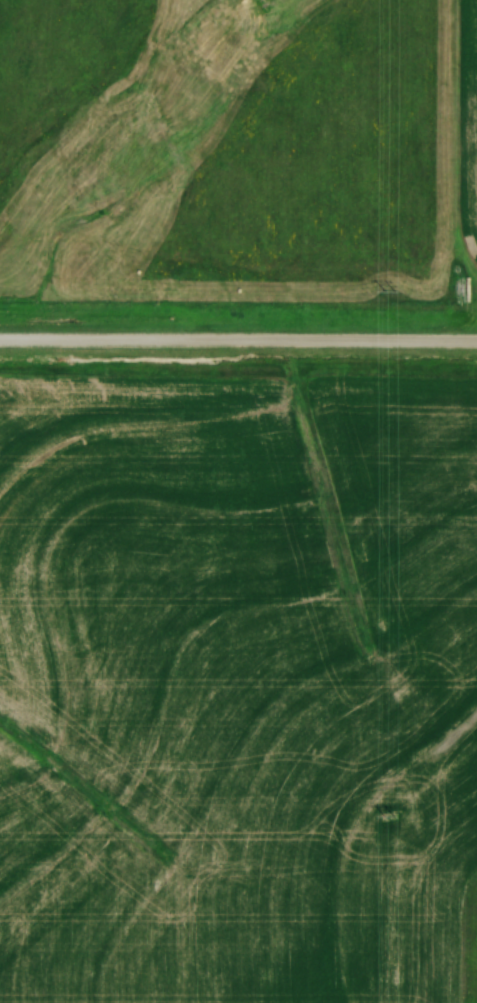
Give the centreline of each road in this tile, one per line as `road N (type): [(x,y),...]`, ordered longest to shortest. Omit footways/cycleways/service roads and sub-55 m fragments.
road 1 (residential): [(476,339),(0,336)]

